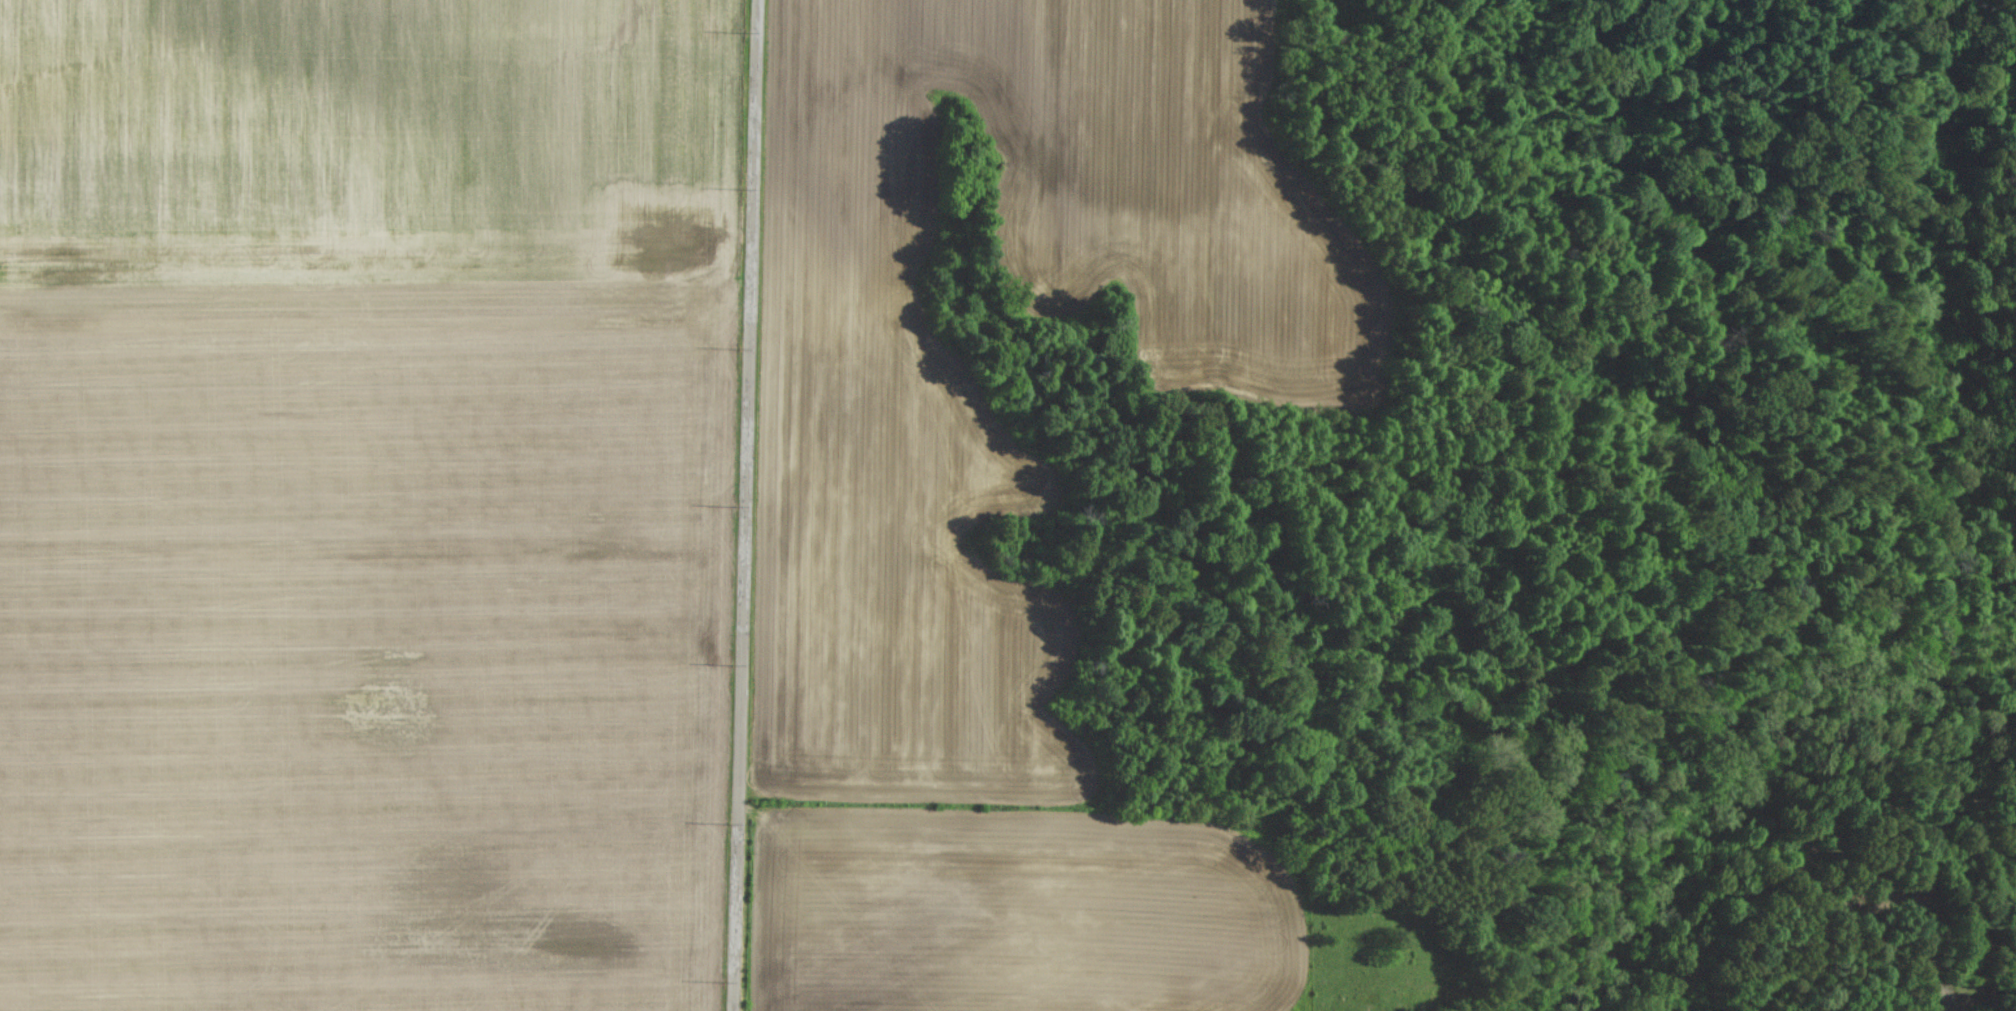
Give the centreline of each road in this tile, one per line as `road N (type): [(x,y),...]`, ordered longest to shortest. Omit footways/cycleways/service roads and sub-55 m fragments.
road 1 (residential): [(724,1010),(752,0)]

